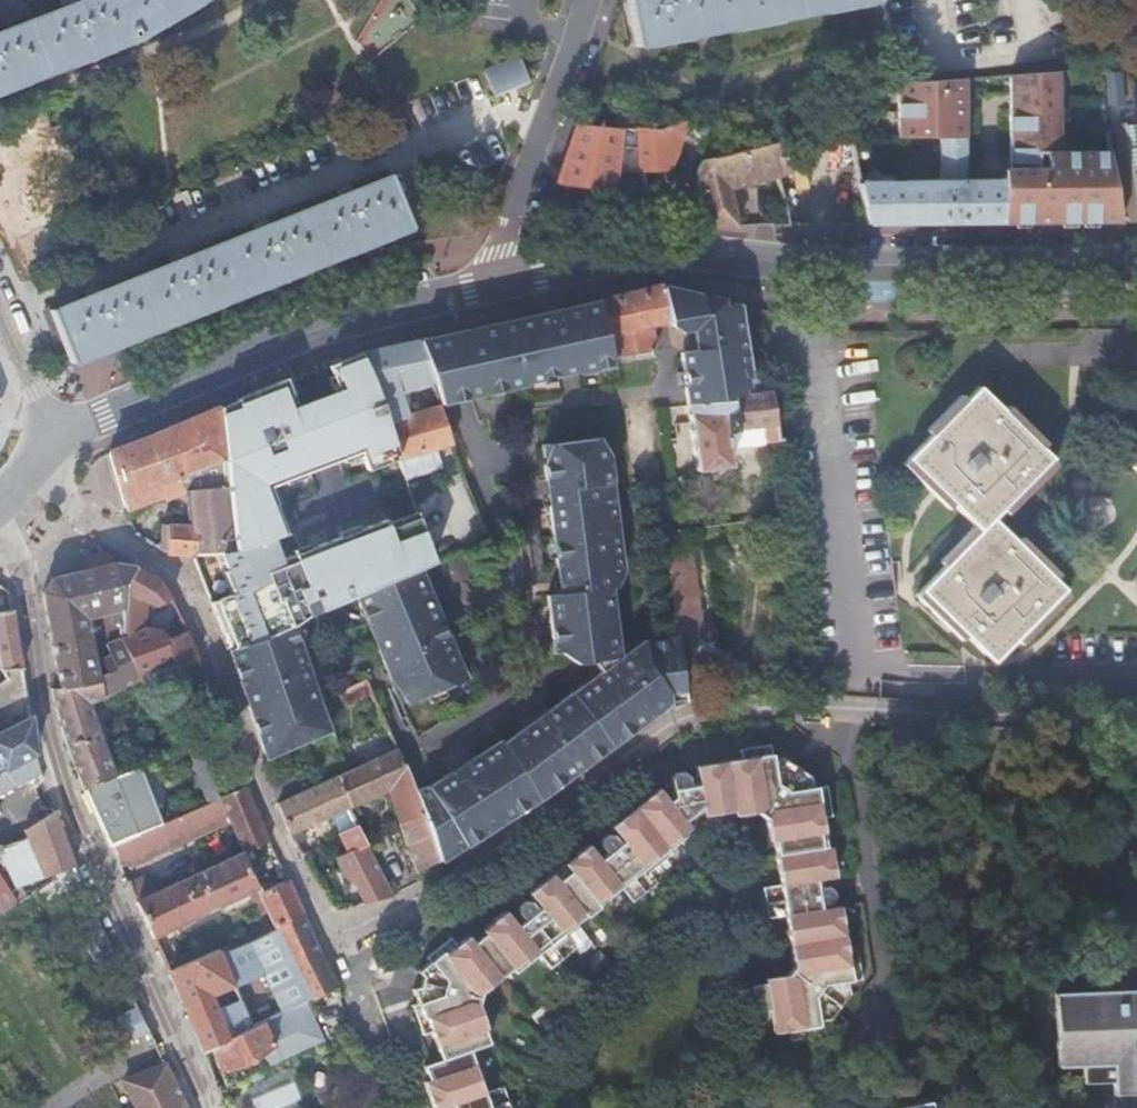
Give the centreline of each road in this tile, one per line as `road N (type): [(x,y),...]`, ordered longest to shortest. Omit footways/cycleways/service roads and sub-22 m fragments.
road 1 (residential): [(29,475),(157,565),(184,595),(311,911),(356,974),(472,912),(695,728),(876,717),(1136,722)]
road 2 (secondary): [(1136,263),(604,267),(449,298),(283,348),(48,442)]
road 3 (residential): [(3,512),(60,762),(191,1056),(206,1107)]
road 4 (unclassified): [(48,442),(0,327)]

